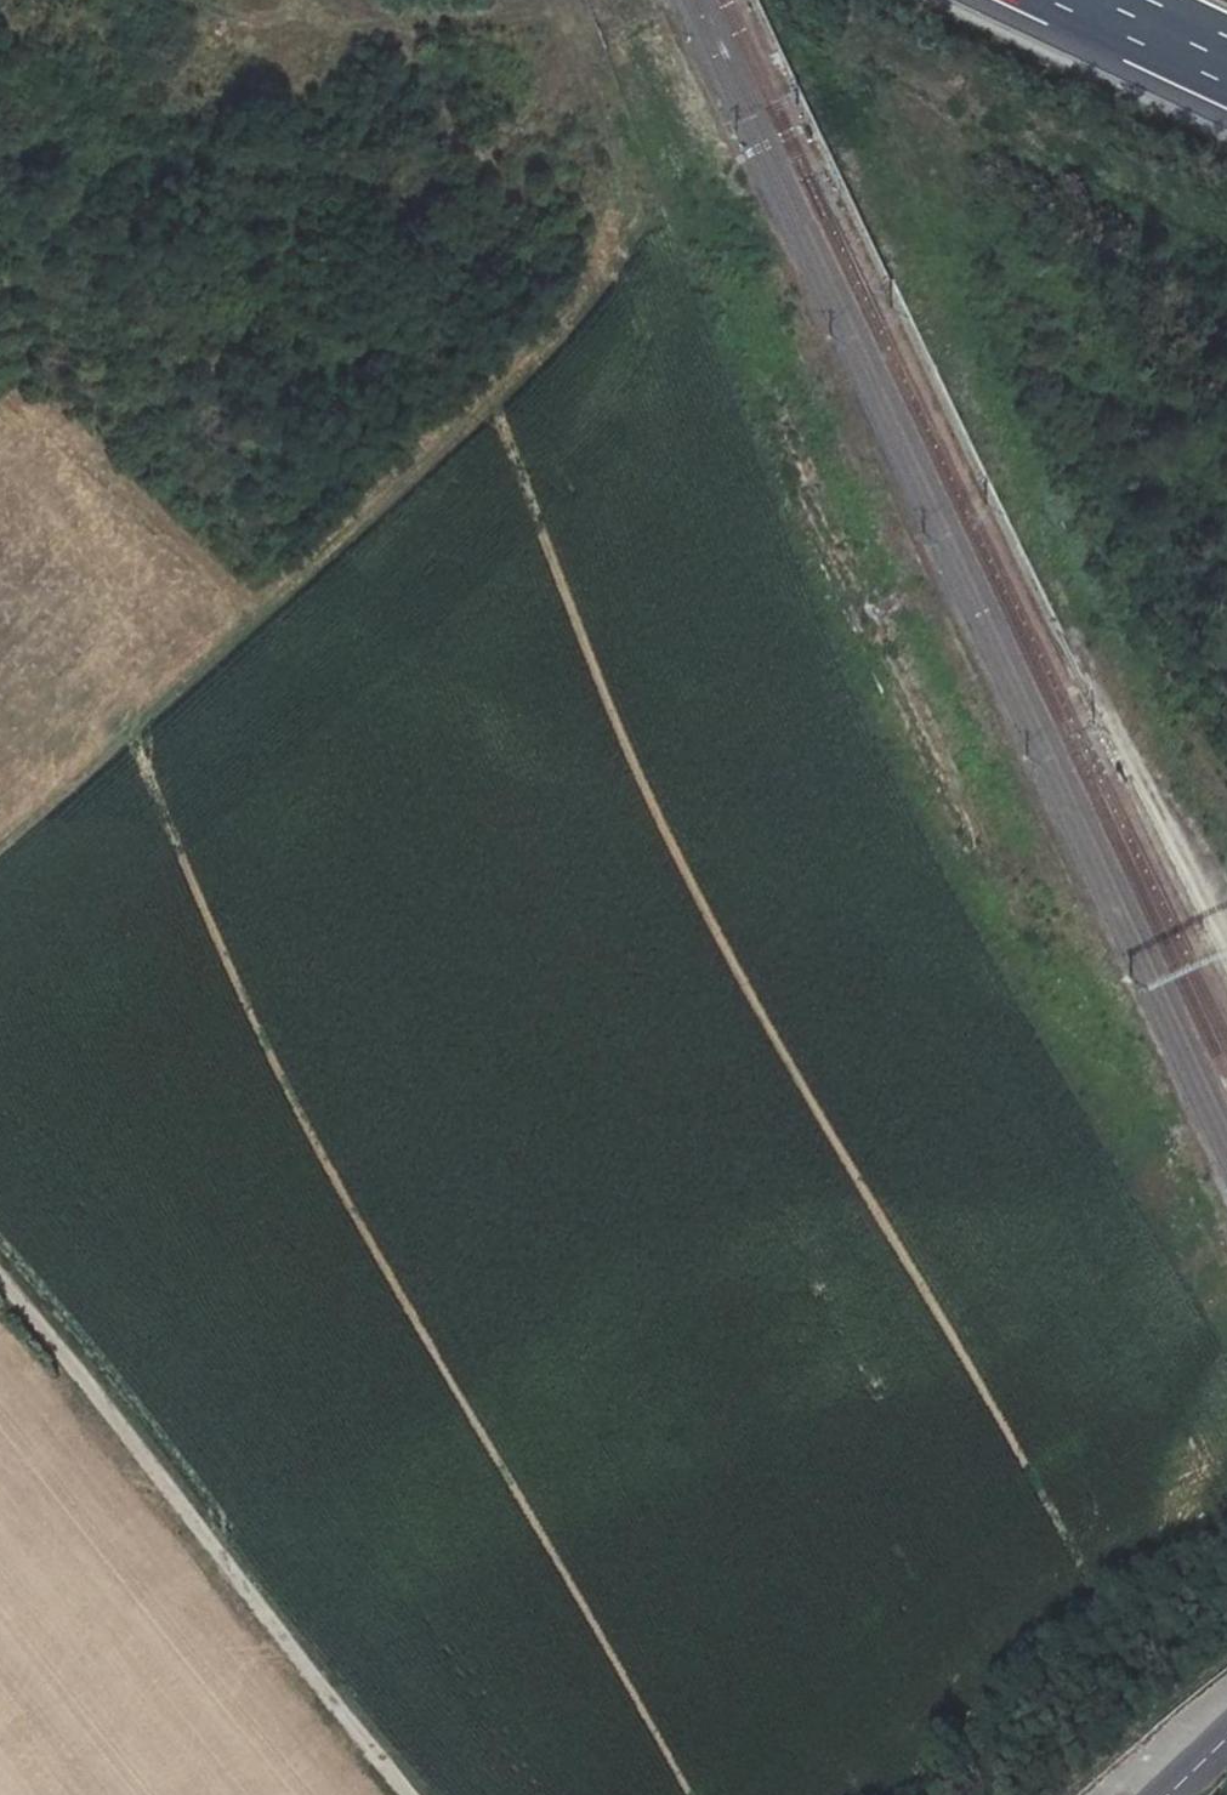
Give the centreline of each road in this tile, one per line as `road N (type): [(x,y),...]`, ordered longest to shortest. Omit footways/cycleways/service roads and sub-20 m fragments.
road 1 (track): [(0,1271),(410,1794)]
road 2 (track): [(1089,669),(1226,932)]
road 3 (track): [(1102,1794),(1226,1702)]
road 4 (motorway): [(1091,0),(1226,64)]

